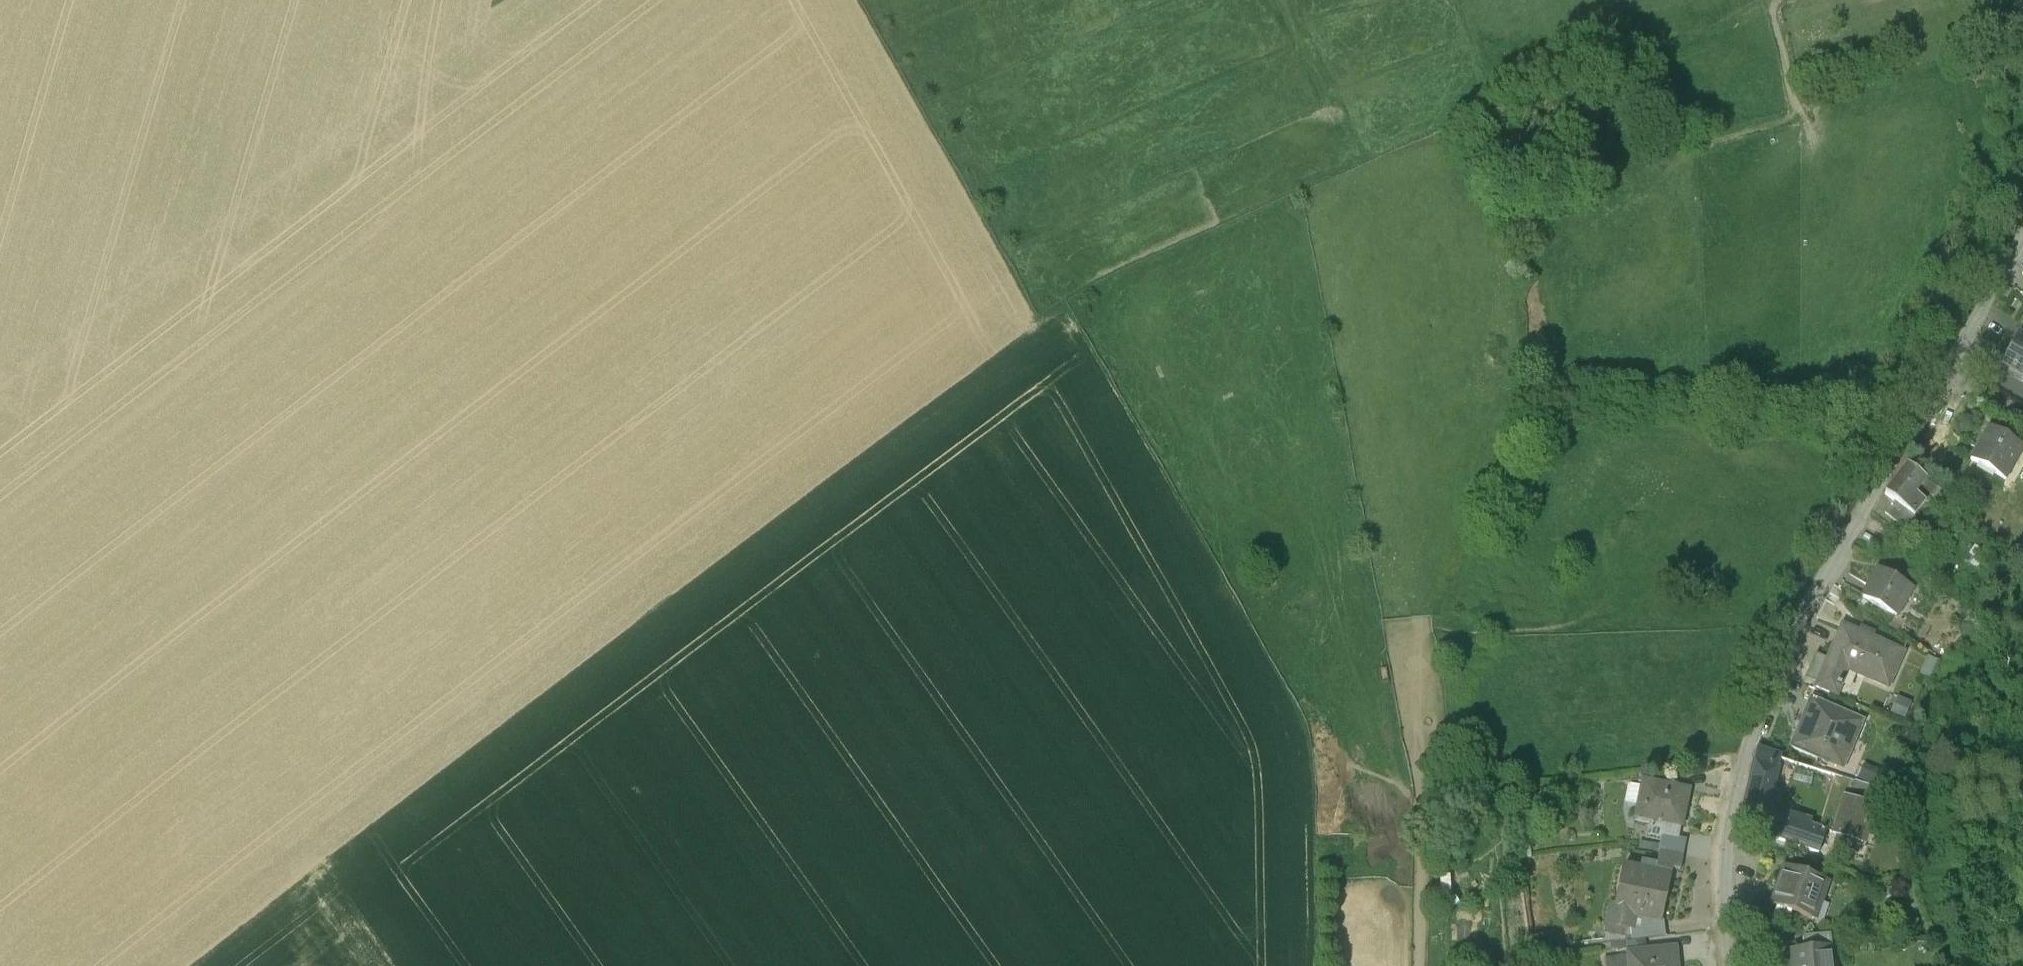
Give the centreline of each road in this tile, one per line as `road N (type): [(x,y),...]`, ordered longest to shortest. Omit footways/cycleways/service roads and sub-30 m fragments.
road 1 (residential): [(2022,226),(1795,630),(1755,730),(1732,797),(1721,865),(1732,965)]

